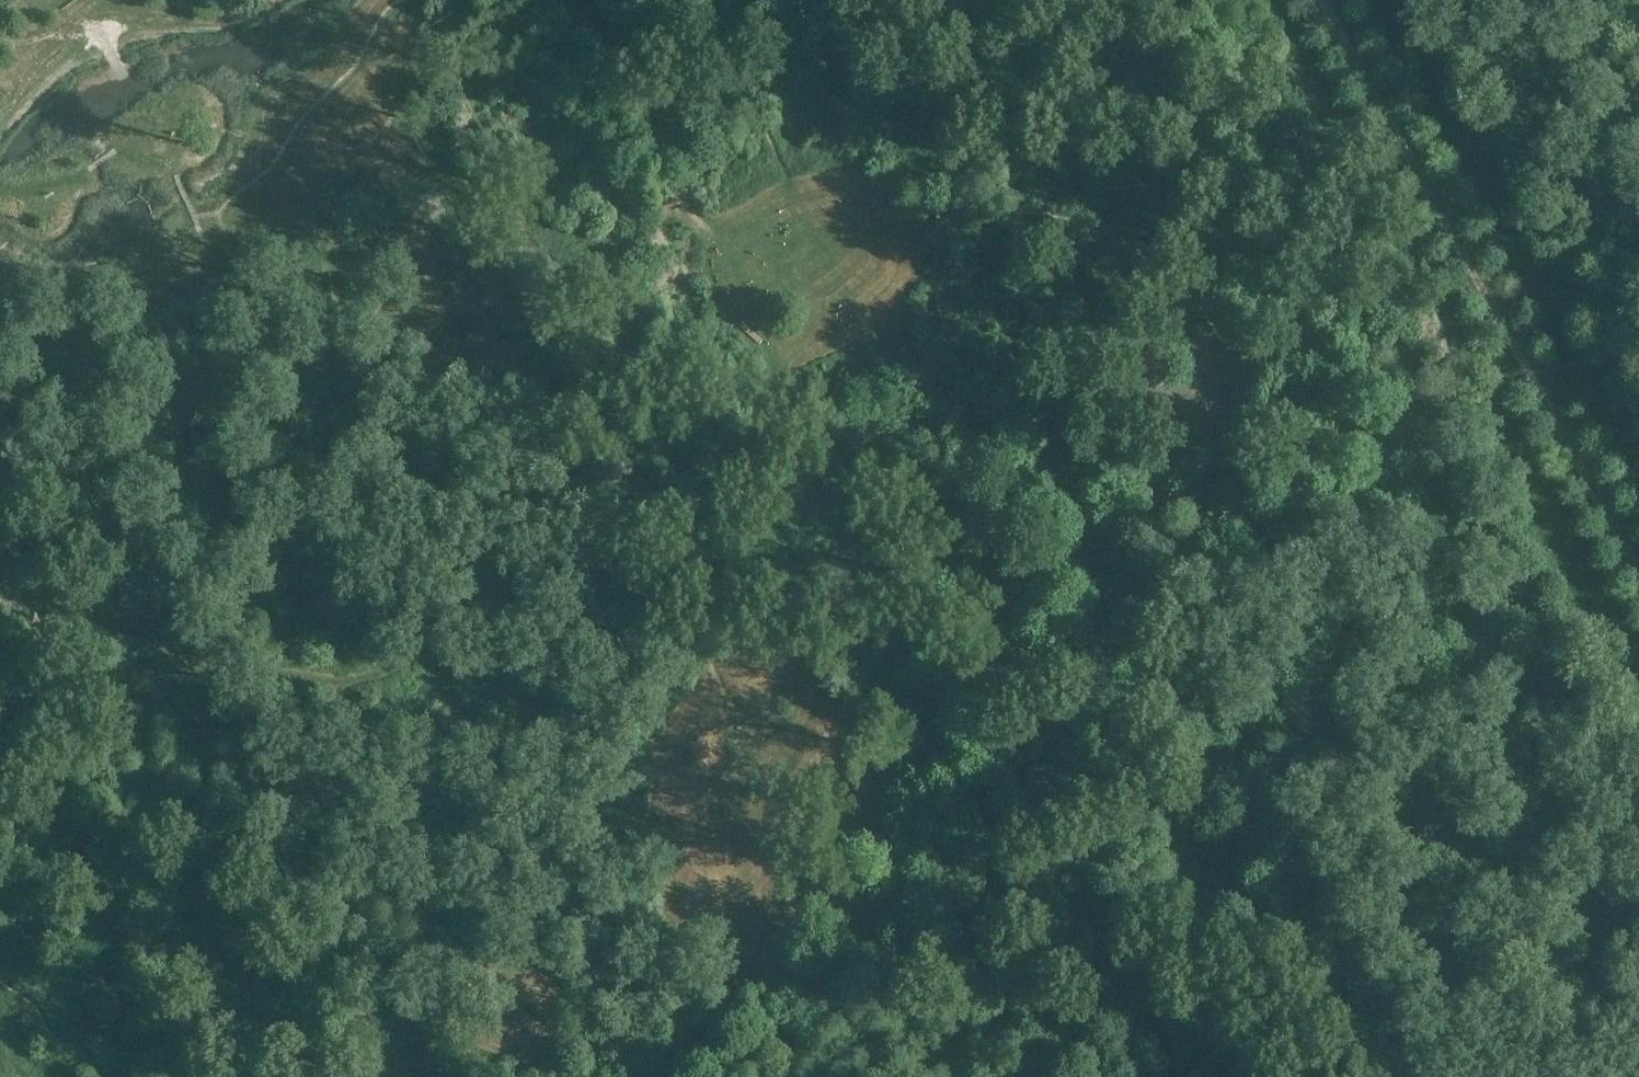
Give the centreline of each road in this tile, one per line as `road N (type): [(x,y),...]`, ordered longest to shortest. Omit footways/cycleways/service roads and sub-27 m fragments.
road 1 (track): [(1638,576),(1324,0)]

